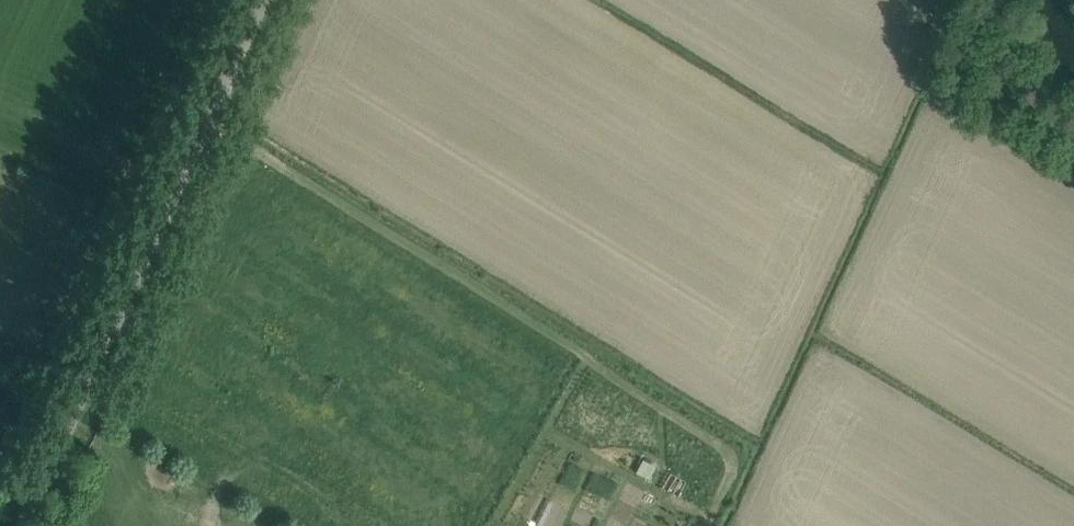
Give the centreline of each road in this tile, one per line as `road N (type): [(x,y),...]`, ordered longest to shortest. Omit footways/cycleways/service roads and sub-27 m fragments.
road 1 (unclassified): [(24,525),(265,0)]

